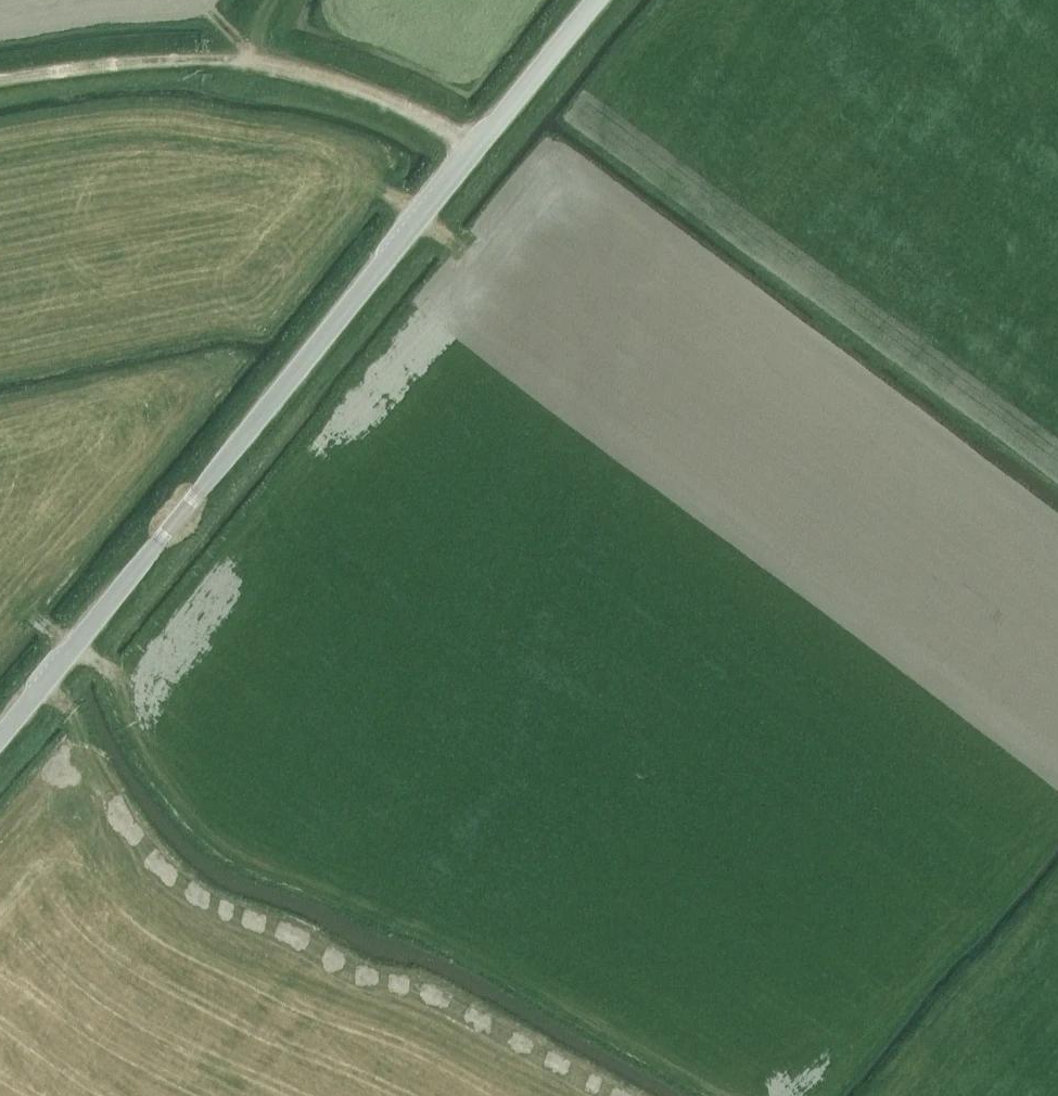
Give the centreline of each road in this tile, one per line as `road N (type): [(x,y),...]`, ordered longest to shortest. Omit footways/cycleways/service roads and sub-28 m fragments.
road 1 (tertiary): [(0,737),(594,0)]
road 2 (track): [(241,62),(338,85),(443,126),(475,148)]
road 3 (track): [(0,79),(140,62),(241,62)]

